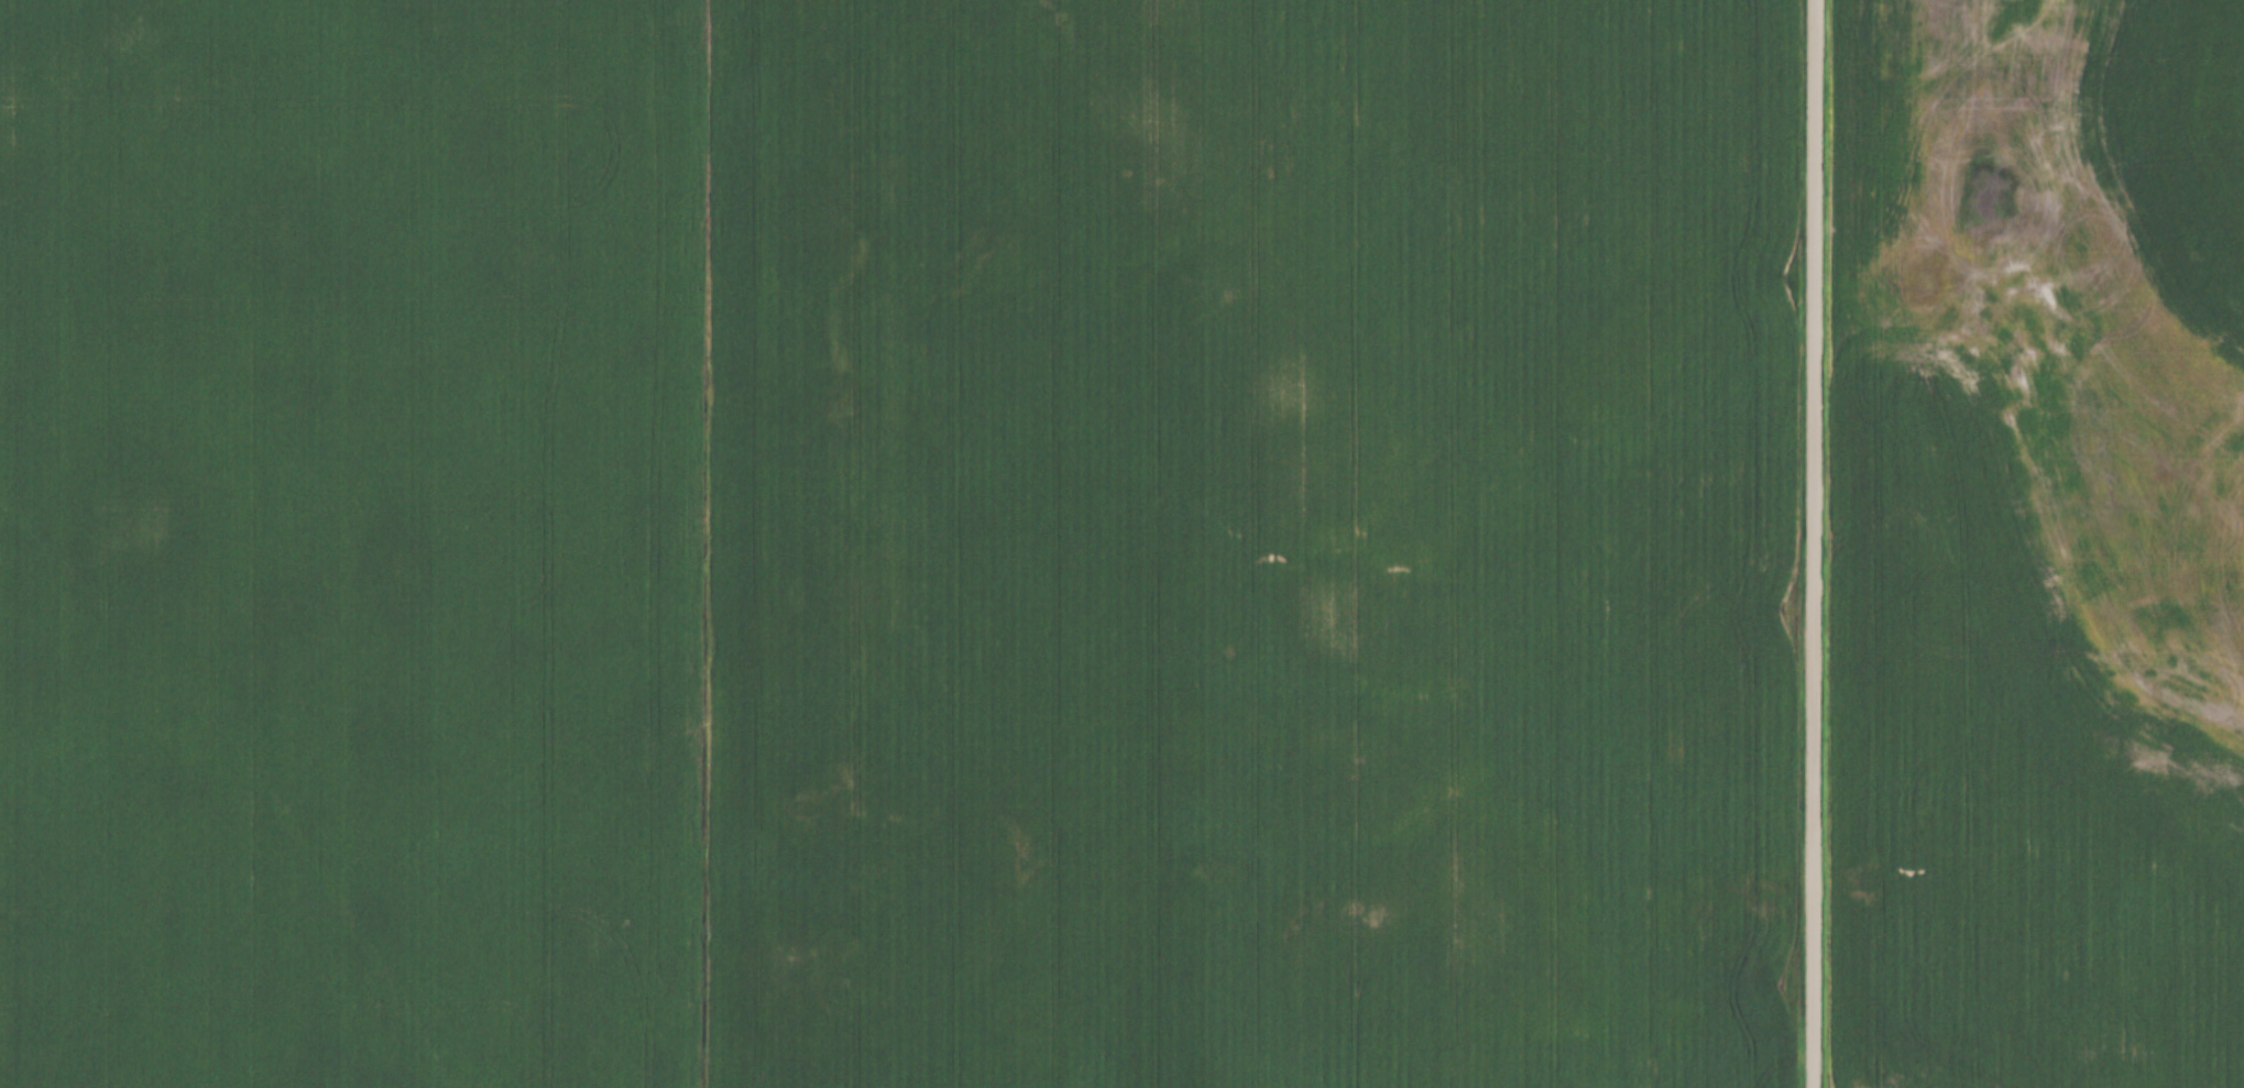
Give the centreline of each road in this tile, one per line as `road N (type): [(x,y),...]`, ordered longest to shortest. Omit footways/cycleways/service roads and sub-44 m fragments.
road 1 (residential): [(1818,1087),(1818,0)]

